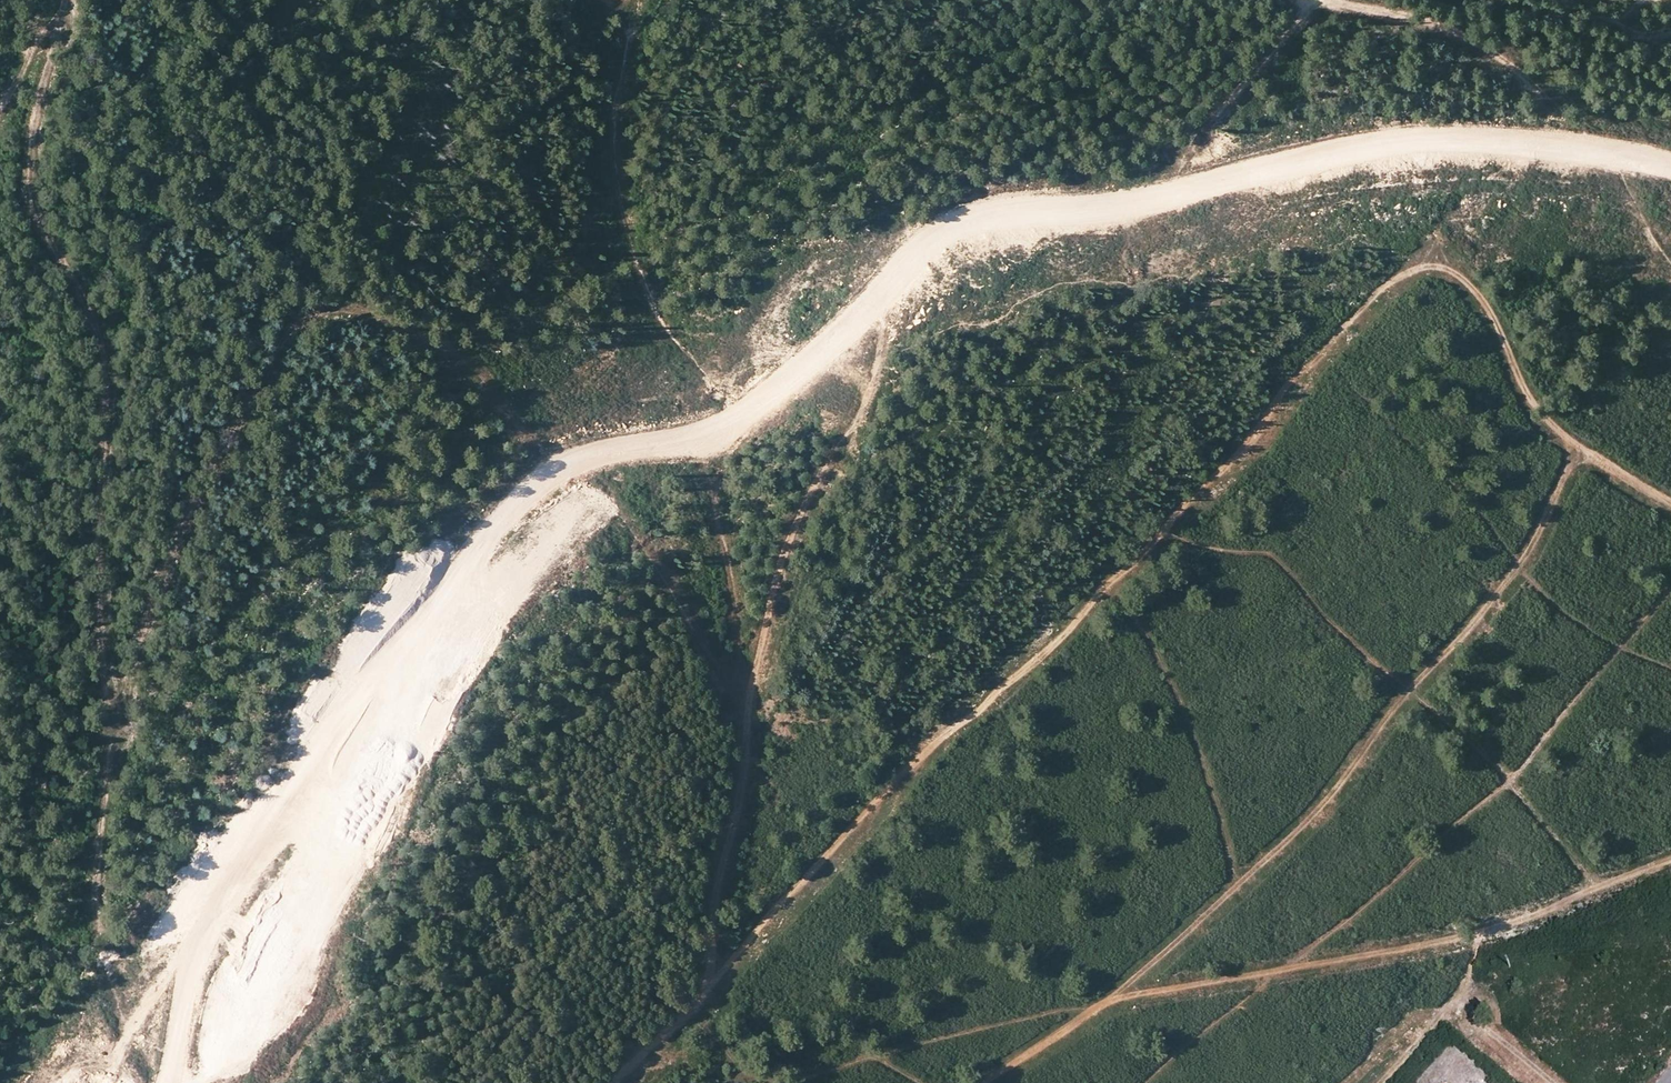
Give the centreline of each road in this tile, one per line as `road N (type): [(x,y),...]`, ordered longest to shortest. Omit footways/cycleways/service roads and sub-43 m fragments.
road 1 (primary): [(104,1082),(194,994),(402,661),(483,570),(589,478),(875,301),(1086,211),(1401,143),(1535,151),(1670,172)]
road 2 (track): [(710,986),(938,728),(981,710),(1085,616),(1194,490),(1246,448),(1287,382),(1398,274),(1448,267),(1473,285),(1541,423),(1670,505)]
road 3 (track): [(710,986),(712,896),(744,739),(673,591),(643,577),(624,603),(607,673),(610,695),(572,726),(514,797),(485,844),(485,869),(459,917),(409,993),(386,1009),(382,1024),(400,1060),(396,1082)]
road 4 (track): [(1670,862),(1468,938),(1087,1004),(784,1082)]
road 5 (track): [(92,903),(104,734),(99,566),(107,377),(99,328),(35,225),(35,120),(55,20)]
road 6 (track): [(988,1082),(1112,1000),(1312,813),(1535,547),(1581,449)]
road 7 (track): [(501,401),(481,375),(439,348),(359,315),(301,319),(179,517),(130,669),(103,792)]
road 8 (track): [(1670,589),(1536,754),(1357,900),(1154,1082)]
road 9 (track): [(744,739),(759,641),(814,479),(843,429)]
road 10 (track): [(1552,115),(1485,42),(1319,0)]
road 11 (track): [(1224,106),(1317,0)]
road 12 (track): [(611,1082),(710,986)]
road 13 (track): [(754,1082),(701,1072),(679,1054),(628,1067)]
road 14 (track): [(0,112),(65,0)]

